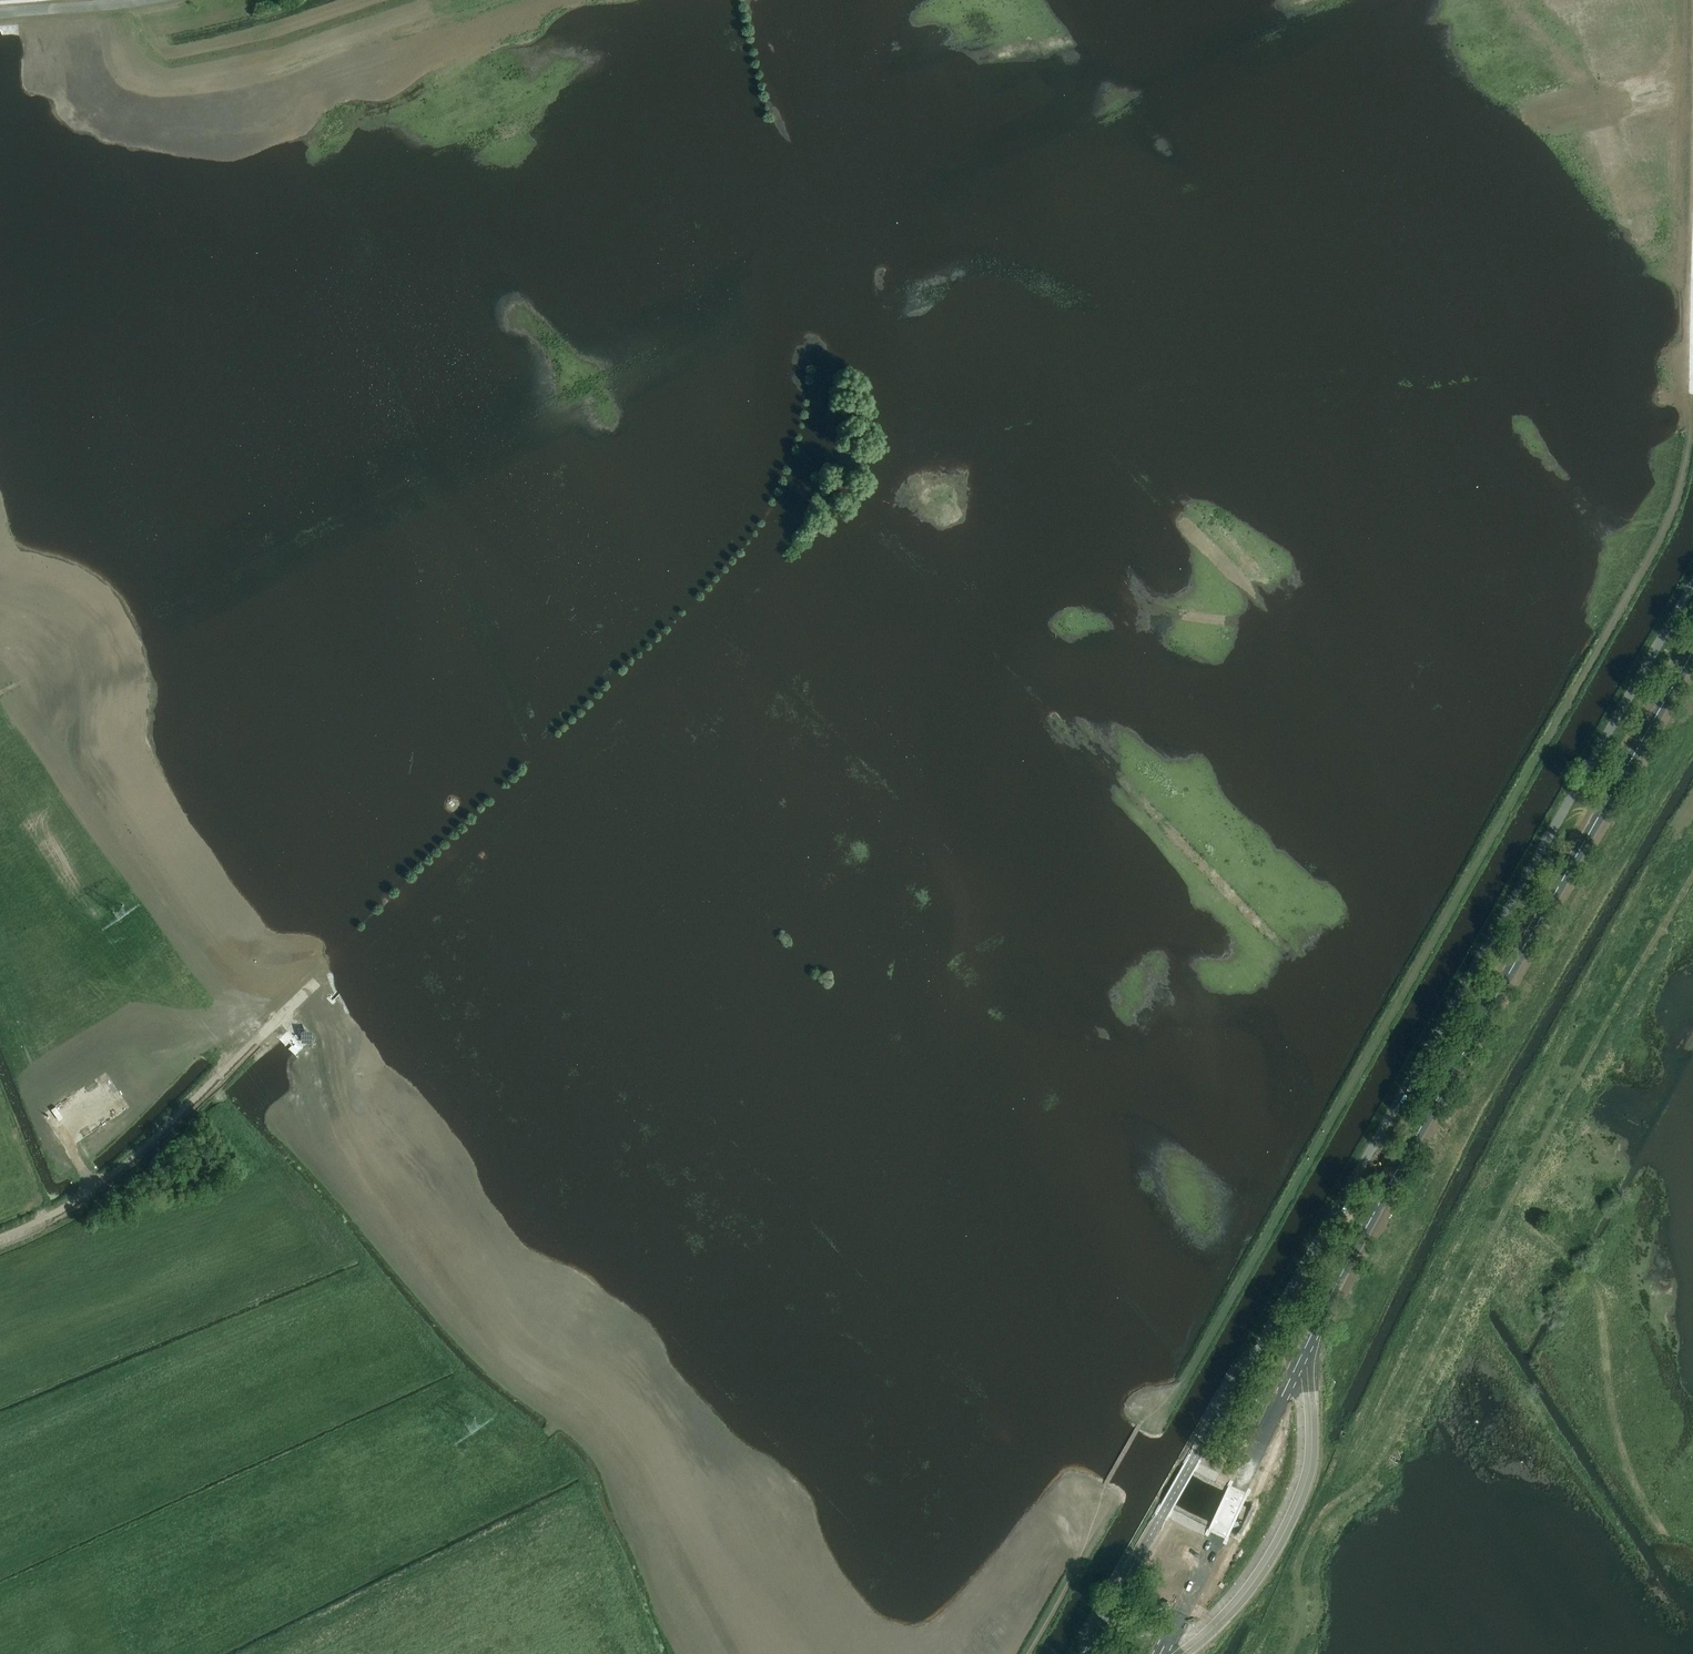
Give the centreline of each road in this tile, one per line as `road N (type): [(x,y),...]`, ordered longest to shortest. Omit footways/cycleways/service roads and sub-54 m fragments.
road 1 (primary): [(1156,1653),(1355,1248),(1692,654)]
road 2 (unclassified): [(0,1238),(77,1203),(139,1156),(309,987)]
road 3 (unclassified): [(0,12),(143,0)]

